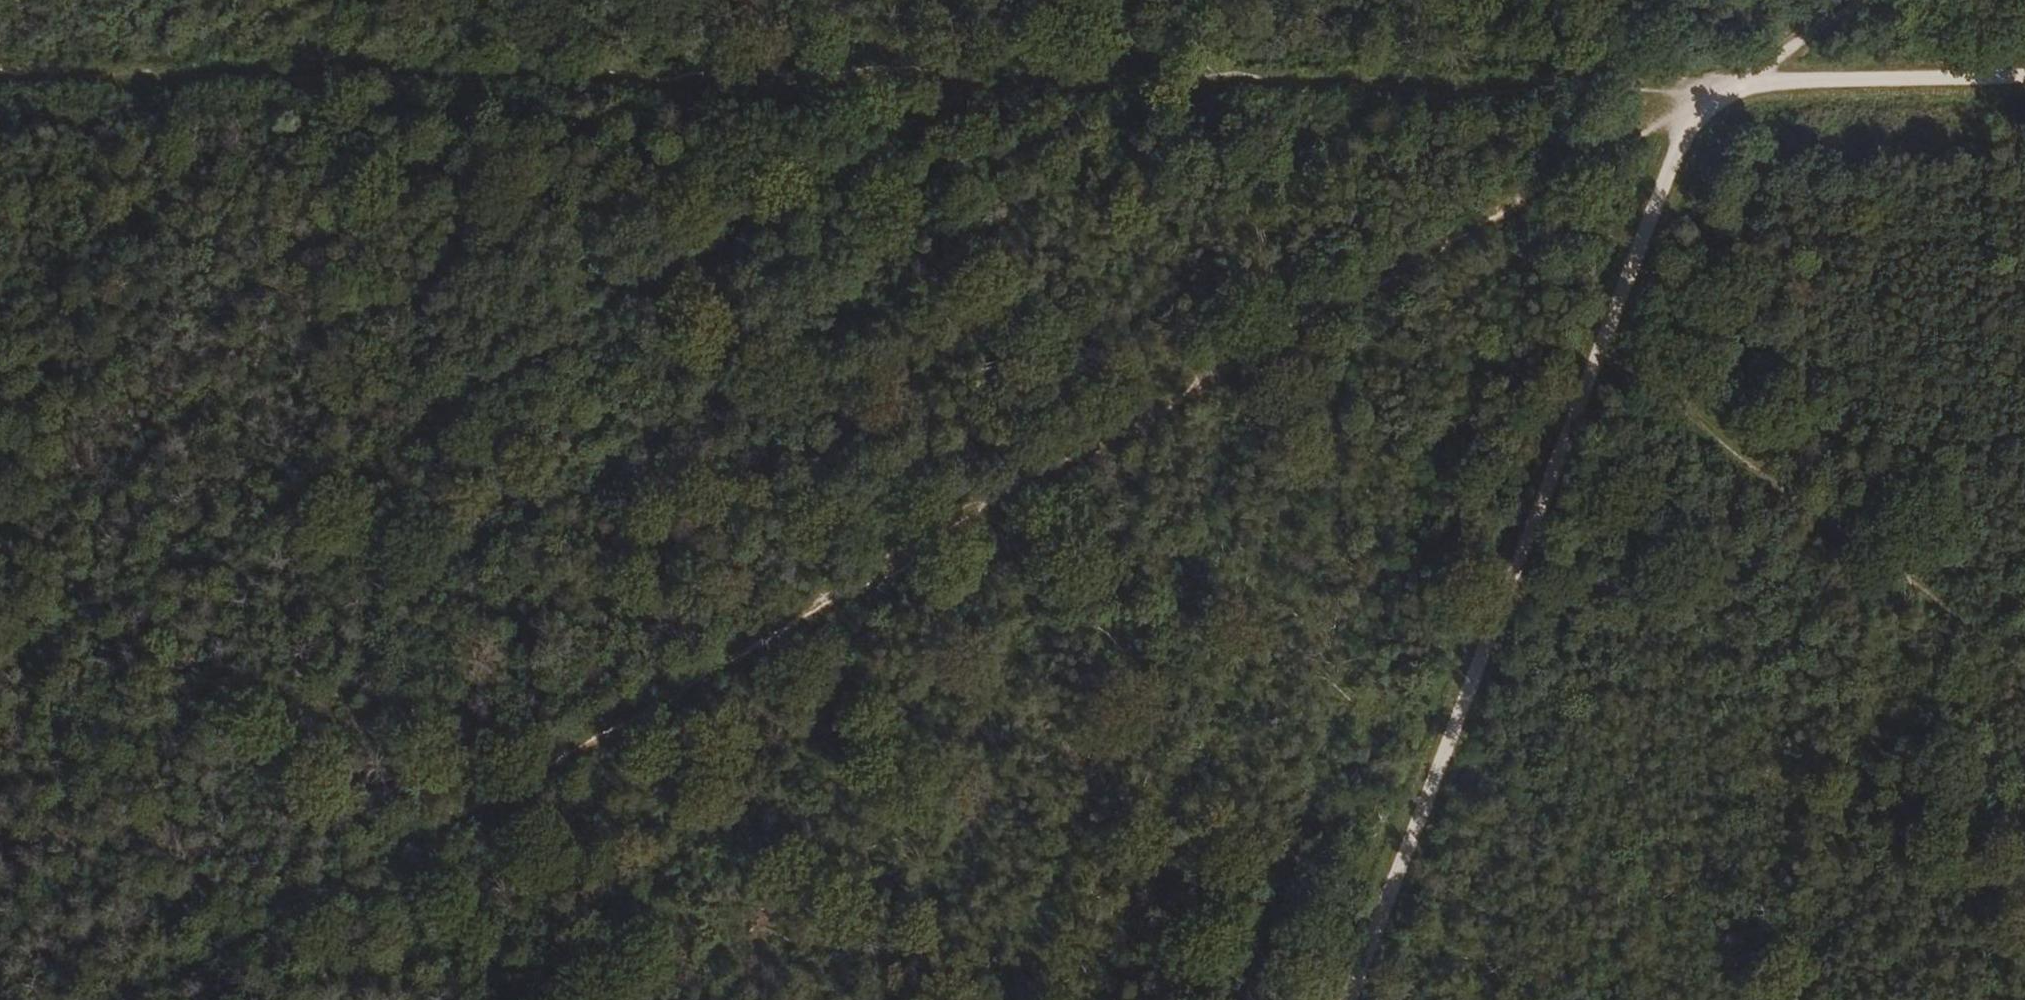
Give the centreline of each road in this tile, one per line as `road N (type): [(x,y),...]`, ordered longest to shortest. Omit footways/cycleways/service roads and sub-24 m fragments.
road 1 (track): [(1342,999),(1691,94)]
road 2 (track): [(1691,94),(2024,84)]
road 3 (track): [(1691,94),(1857,0)]

